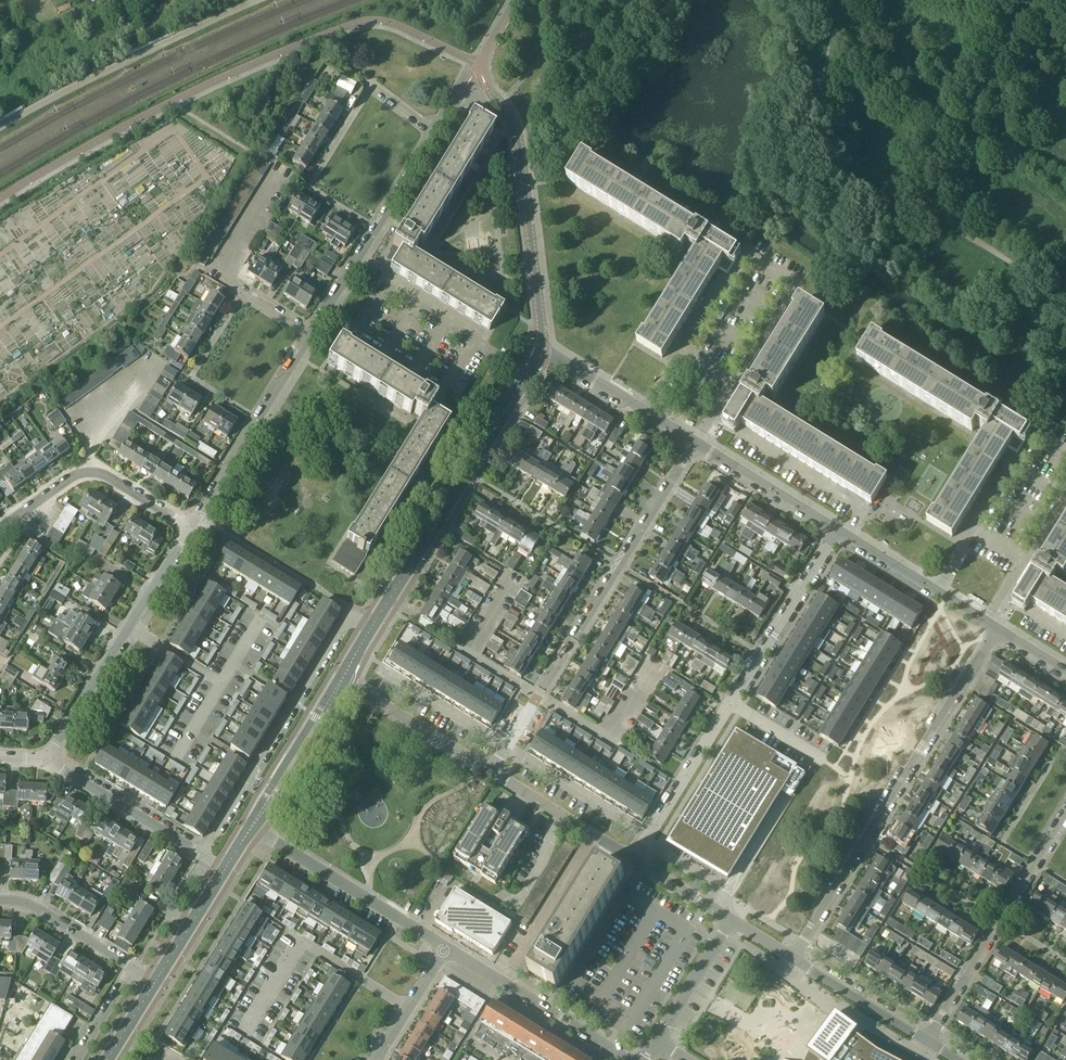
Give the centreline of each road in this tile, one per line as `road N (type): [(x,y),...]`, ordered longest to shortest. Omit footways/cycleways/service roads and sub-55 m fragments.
road 1 (residential): [(695,443),(798,282),(747,251),(649,414)]
road 2 (residential): [(528,374),(386,283),(354,336),(499,423)]
road 3 (residential): [(998,629),(794,957)]
road 4 (residential): [(634,859),(836,531)]
road 5 (residential): [(372,628),(342,625),(204,855)]
road 6 (residential): [(695,443),(538,696)]
road 7 (residential): [(47,759),(191,527)]
road 8 (residential): [(928,1040),(1065,818)]
road 9 (unclassified): [(541,350),(520,146),(498,99)]
road 10 (tertiary): [(372,628),(499,423)]
road 11 (unclassified): [(311,333),(435,133)]
road 12 (residential): [(446,947),(251,827)]
road 13 (residential): [(191,527),(311,333)]
road 14 (residential): [(191,527),(91,472),(70,478),(0,528)]
road 15 (residential): [(1065,456),(1034,436),(939,591)]
road 16 (residential): [(629,1059),(446,947)]
road 17 (residential): [(204,855),(47,759)]
road 18 (tertiary): [(251,827),(326,721),(344,677)]
road 19 (tertiary): [(344,677),(251,827)]
road 20 (unclassified): [(492,771),(344,677)]
road 21 (unclassified): [(634,859),(492,771)]
road 22 (unclassified): [(836,531),(695,443)]
road 23 (unclassified): [(928,1040),(794,957)]
road 24 (residential): [(133,966),(32,905),(0,899)]
road 25 (residential): [(986,620),(1065,496)]
road 26 (residential): [(657,1041),(732,920)]
road 27 (track): [(0,60),(123,0)]
road 28 (residential): [(376,1059),(446,947)]
road 29 (tertiary): [(156,980),(225,869)]
road 30 (unclassified): [(649,414),(541,350)]

